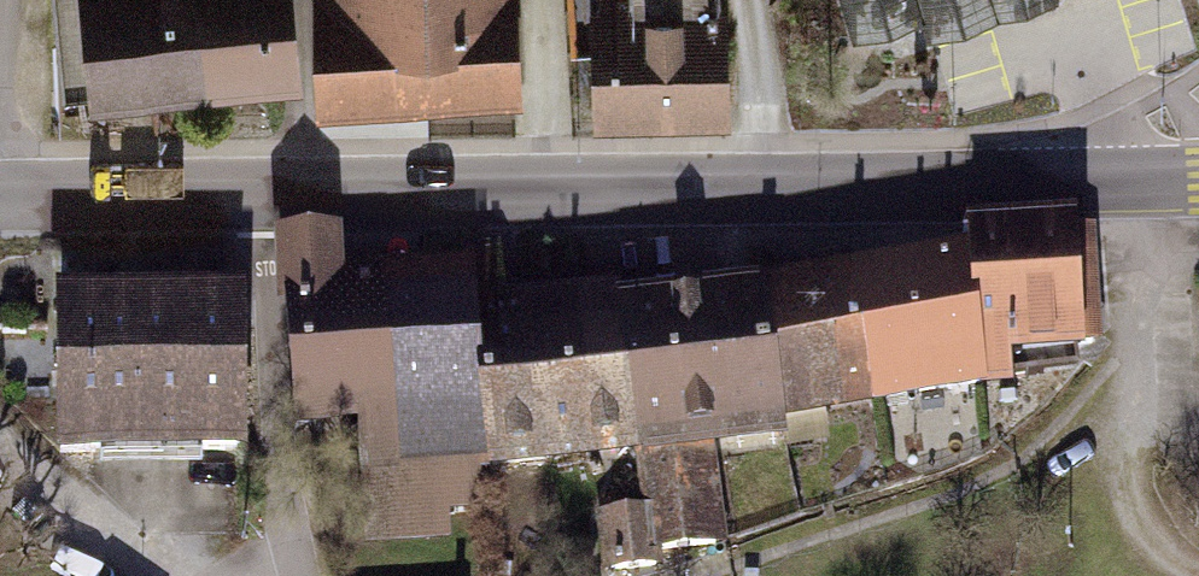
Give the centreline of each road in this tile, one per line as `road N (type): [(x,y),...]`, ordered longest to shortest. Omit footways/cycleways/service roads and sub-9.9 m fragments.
road 1 (tertiary): [(1198,183),(780,201),(0,212)]

